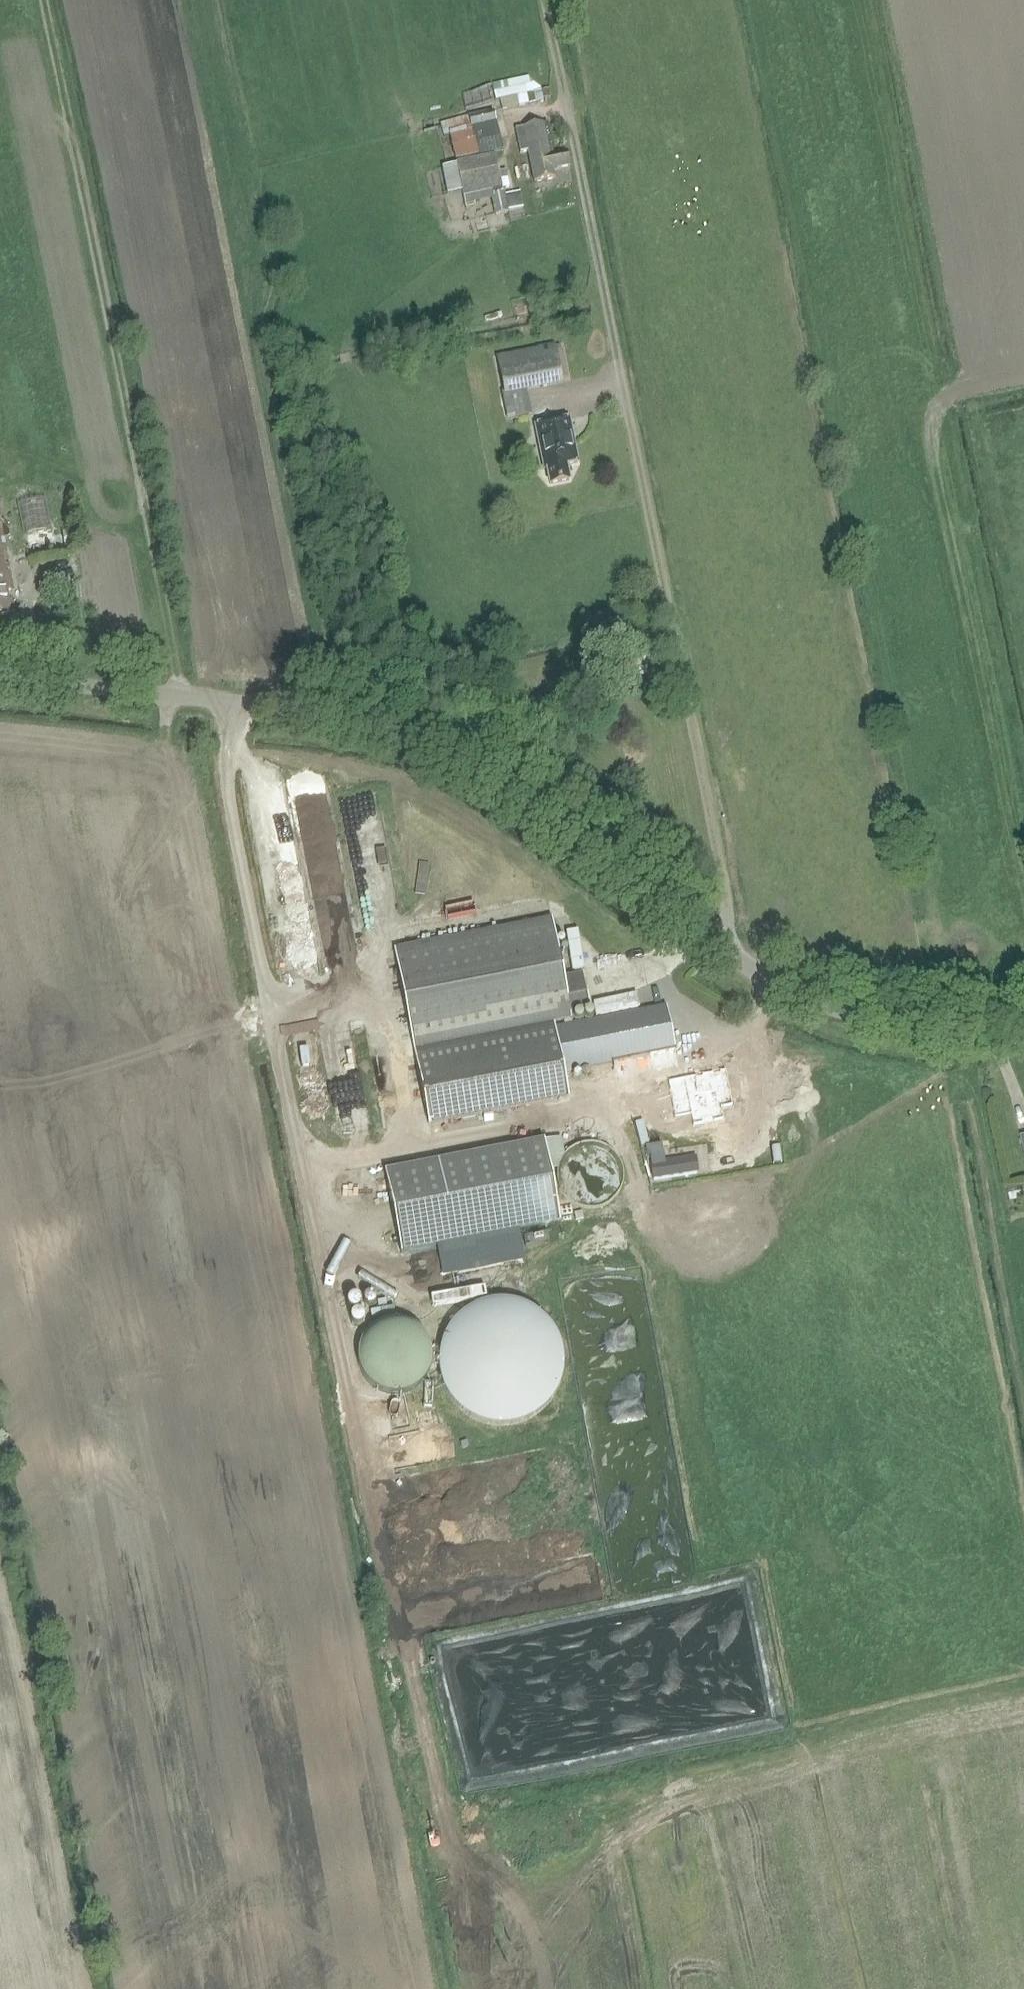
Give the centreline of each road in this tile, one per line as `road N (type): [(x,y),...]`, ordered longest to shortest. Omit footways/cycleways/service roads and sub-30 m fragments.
road 1 (unclassified): [(0,670),(316,710),(441,739),(546,802),(787,983),(855,1013),(944,1027),(1023,1022)]
road 2 (track): [(186,695),(43,0)]

